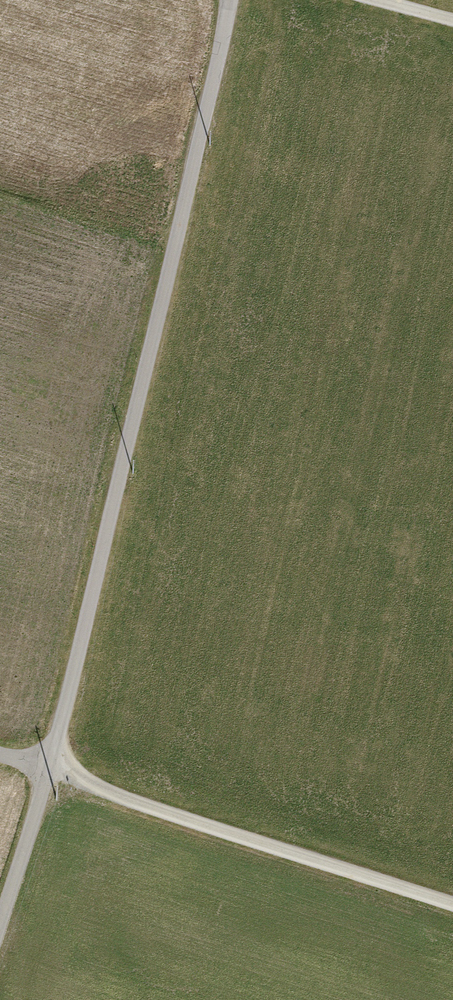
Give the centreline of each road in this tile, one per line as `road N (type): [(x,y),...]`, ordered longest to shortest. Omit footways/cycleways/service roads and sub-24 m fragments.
road 1 (unclassified): [(227,0),(48,771)]
road 2 (track): [(48,771),(102,798),(452,911)]
road 3 (unclassified): [(48,771),(0,918)]

